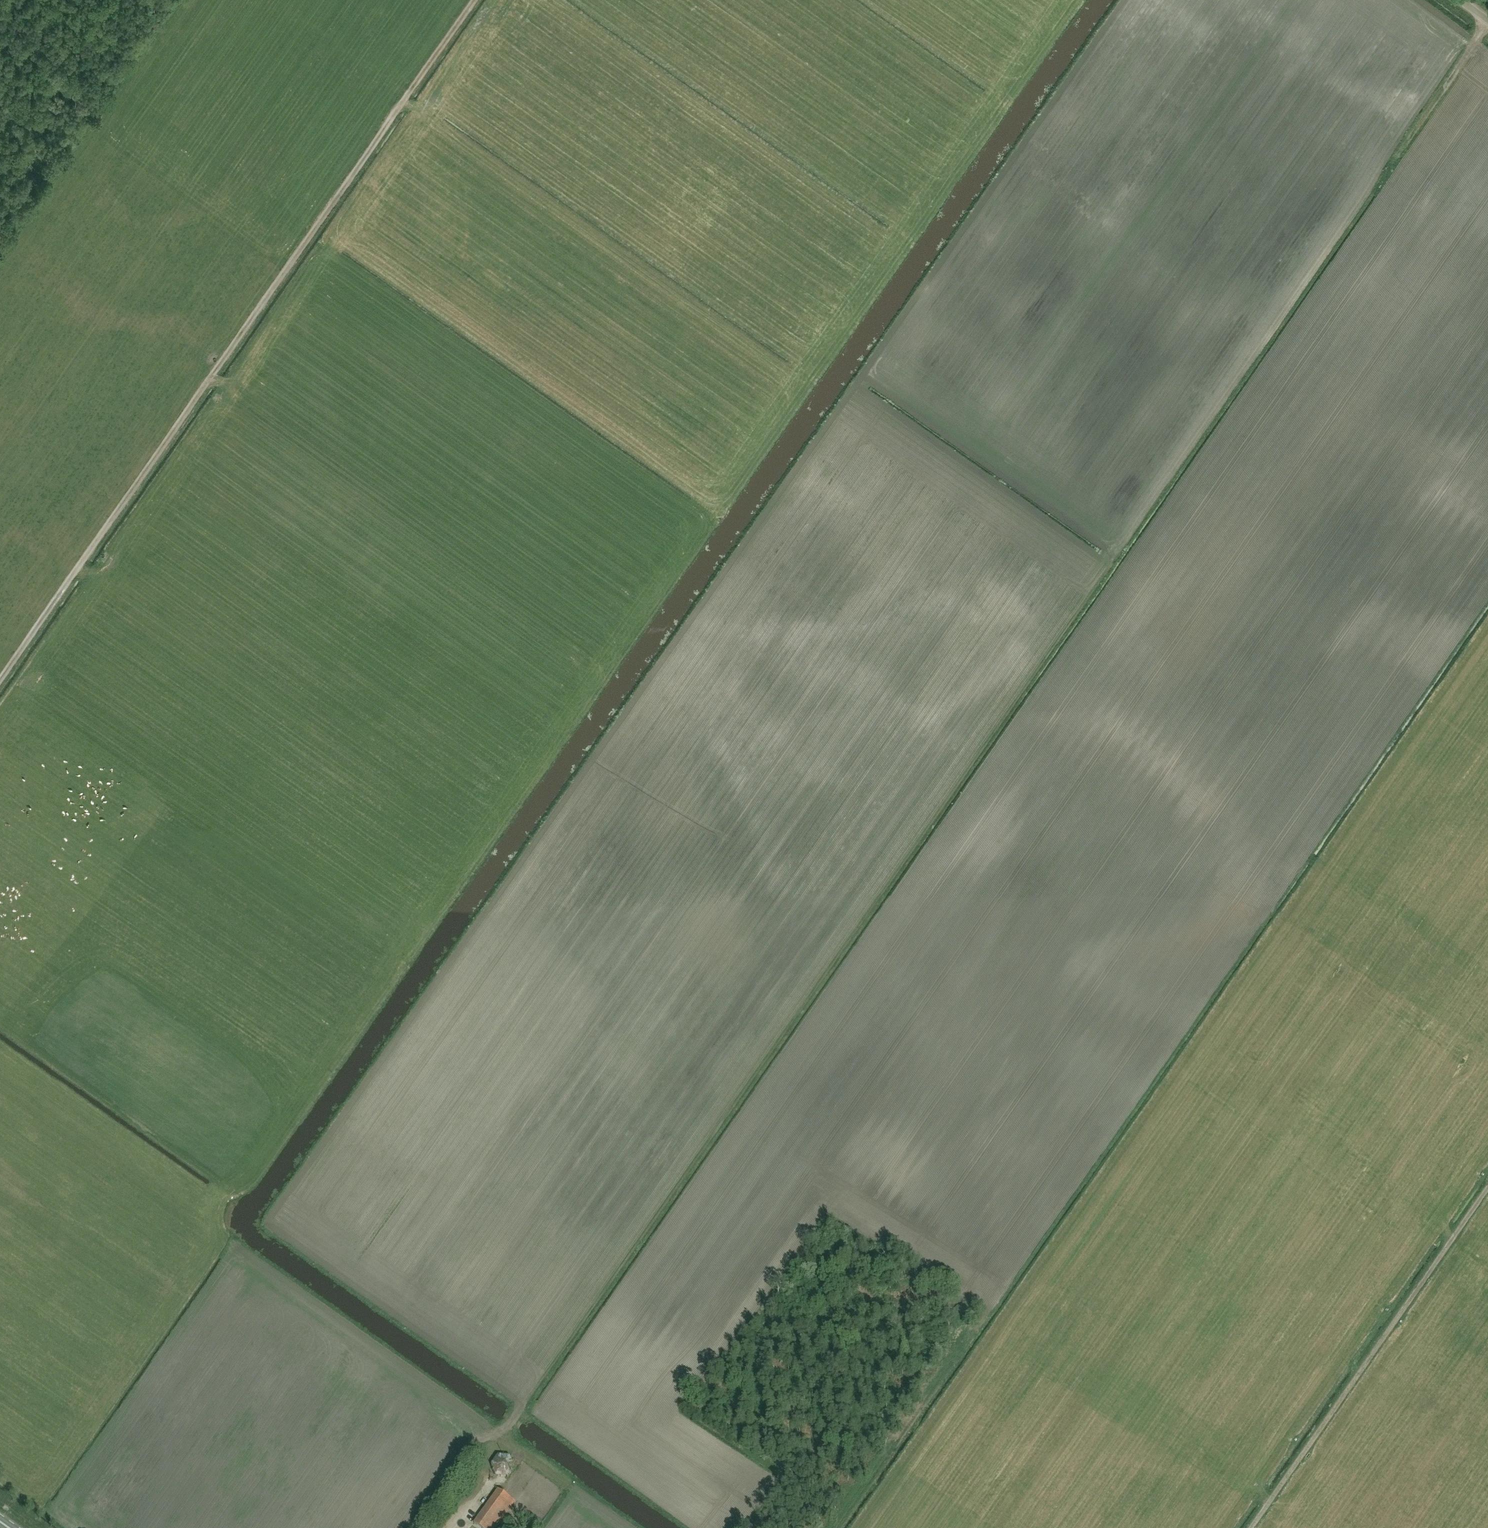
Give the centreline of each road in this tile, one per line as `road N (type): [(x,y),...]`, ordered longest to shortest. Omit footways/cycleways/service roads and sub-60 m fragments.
road 1 (track): [(526,1403),(1487,23)]
road 2 (track): [(526,1403),(506,1429),(468,1451),(414,1527)]

